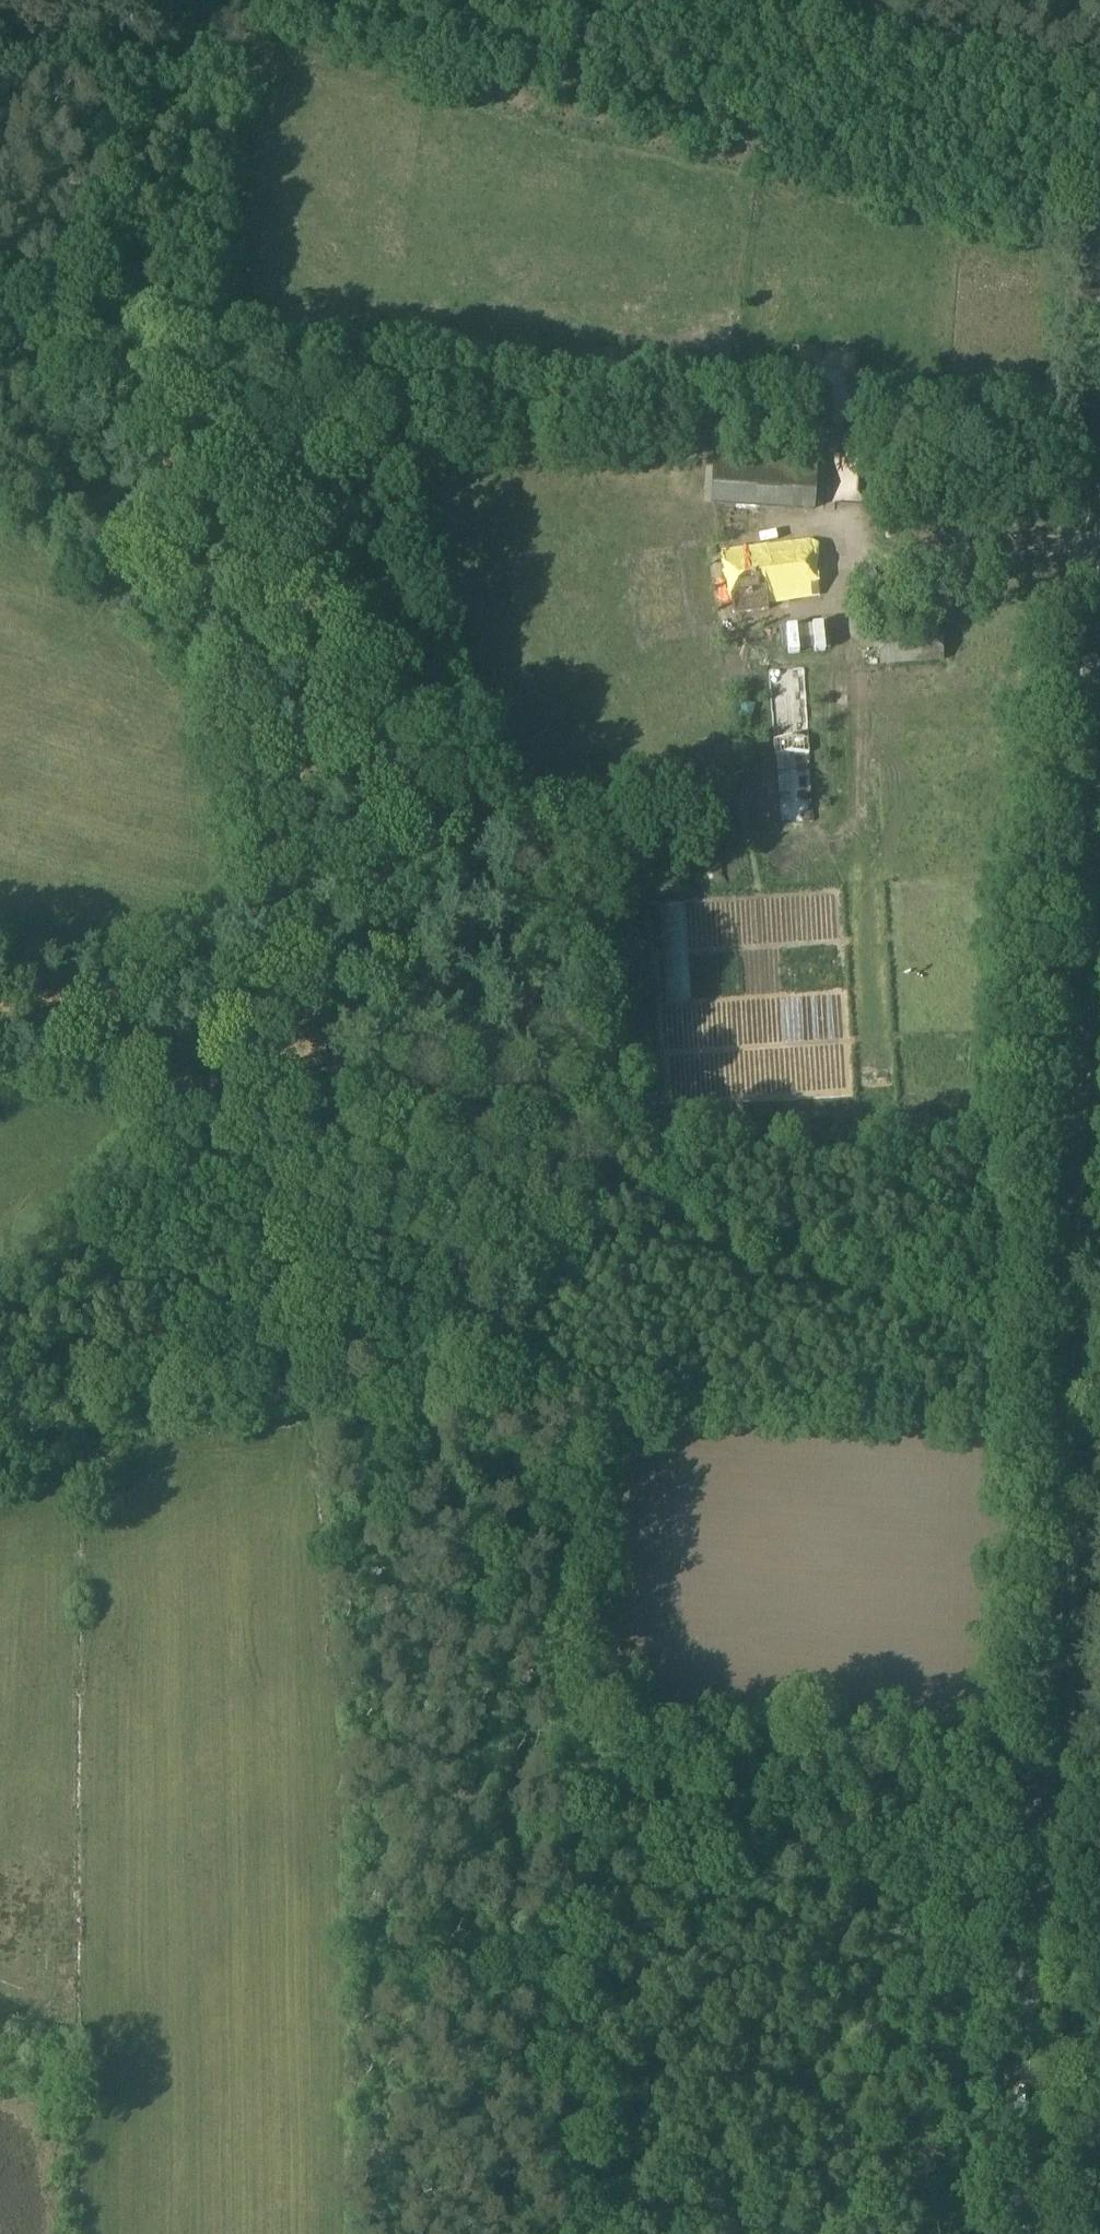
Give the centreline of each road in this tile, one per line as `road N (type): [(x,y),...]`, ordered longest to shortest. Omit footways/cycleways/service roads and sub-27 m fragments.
road 1 (primary): [(1029,2233),(1056,1470),(1099,622)]
road 2 (track): [(1099,445),(733,431),(103,386),(0,344)]

